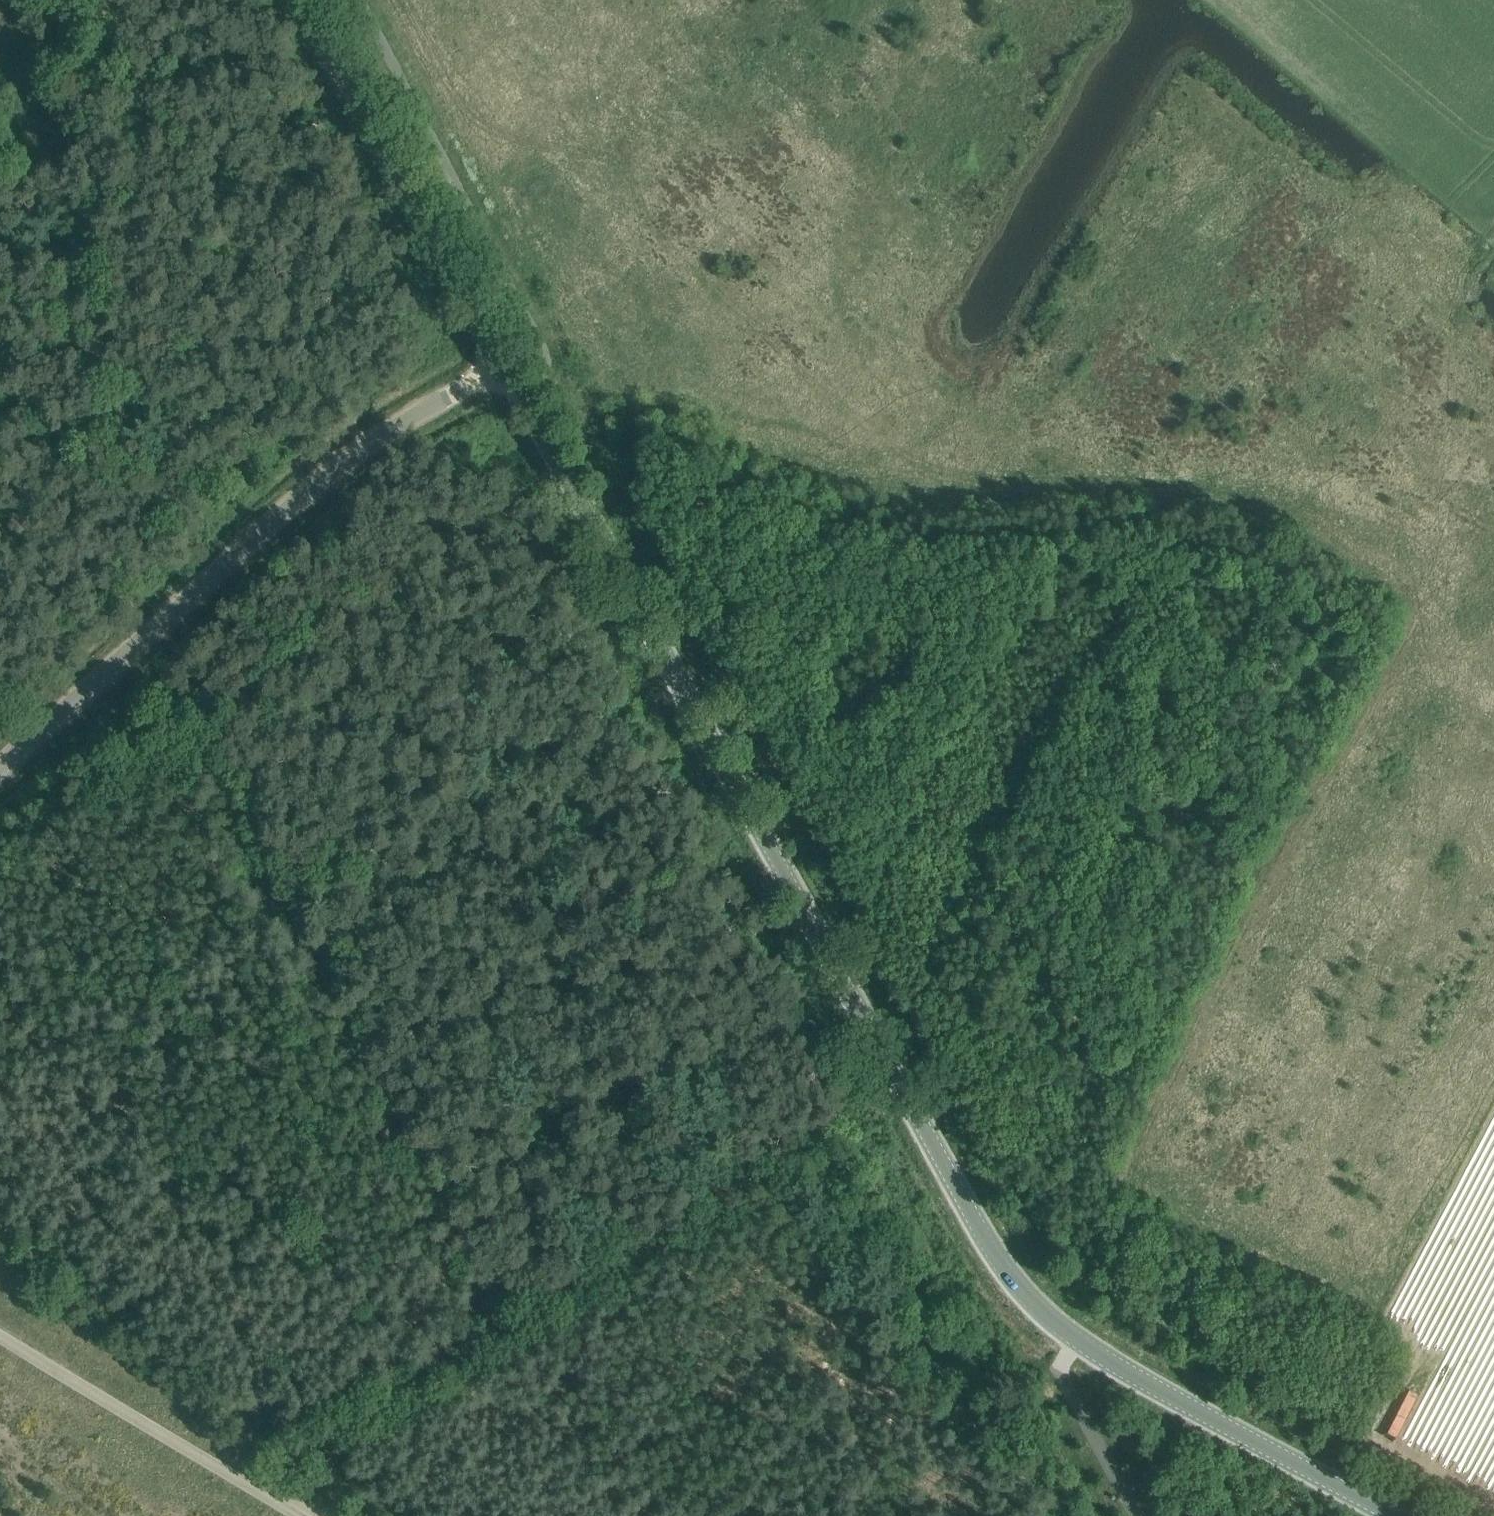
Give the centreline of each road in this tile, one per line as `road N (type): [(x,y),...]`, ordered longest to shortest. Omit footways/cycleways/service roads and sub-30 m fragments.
road 1 (secondary): [(1395,1515),(1093,1351),(1007,1270),(506,365)]
road 2 (unclassified): [(0,778),(339,477),(442,400),(506,365)]
road 3 (secondary): [(506,365),(307,0)]
road 4 (unclassified): [(0,1335),(302,1515)]
road 5 (unclassified): [(1136,1515),(1067,1388)]

